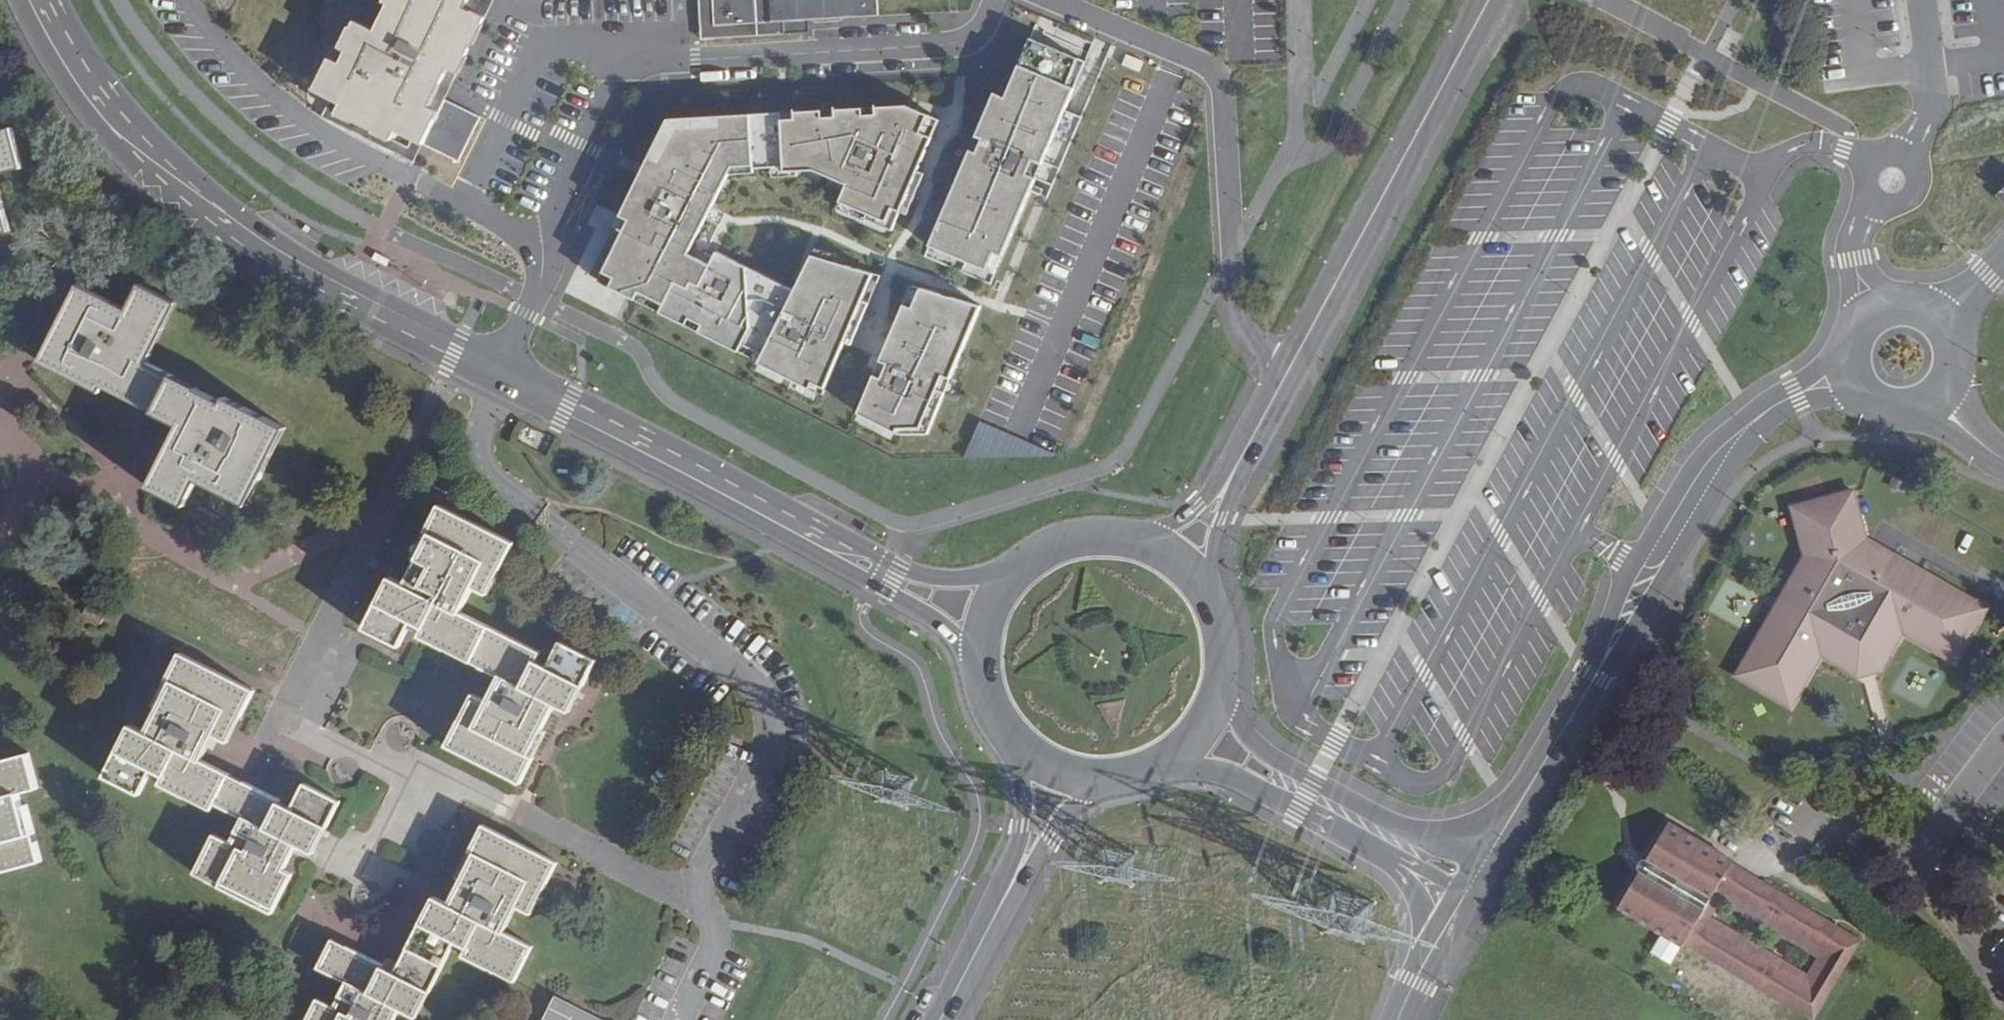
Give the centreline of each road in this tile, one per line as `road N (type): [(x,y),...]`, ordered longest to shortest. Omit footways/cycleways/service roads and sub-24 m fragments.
road 1 (secondary): [(500,373),(312,271),(158,175),(97,112),(35,0)]
road 2 (residential): [(1052,0),(1175,49),(1221,86),(1231,300),(1249,343),(1286,376)]
road 3 (secondary): [(1483,0),(1286,376)]
road 4 (residential): [(623,44),(696,59),(951,44),(979,30),(995,0)]
road 5 (residential): [(623,44),(565,47),(541,59),(465,205),(523,241),(534,297)]
road 6 (tertiary): [(1796,394),(1729,433),(1696,466),(1619,589),(1596,675)]
road 7 (secondary): [(811,536),(500,373)]
road 8 (tertiary): [(1596,675),(1743,442),(1796,394)]
road 9 (tertiary): [(1481,860),(1288,765),(1254,742),(1220,696)]
road 10 (residential): [(534,297),(559,205),(616,80),(623,44)]
road 11 (tertiary): [(1939,398),(1952,378),(1955,342),(1936,312),(1914,301),(1890,299),(1858,316),(1843,346),(1843,370)]
road 12 (tertiary): [(1177,760),(1233,774),(1380,852)]
road 13 (tertiary): [(1481,860),(1596,675)]
road 14 (secondary): [(1008,573),(928,576),(811,536)]
road 15 (secondary): [(811,536),(947,629),(972,657)]
road 16 (secondary): [(940,1019),(1014,879)]
road 17 (secondary): [(1140,541),(1069,538),(1008,573)]
road 18 (secondary): [(1014,879),(1076,808),(1107,787)]
road 19 (secondary): [(1207,595),(1236,468)]
road 20 (secondary): [(1012,752),(1023,784),(1014,879)]
road 21 (secondary): [(1236,468),(1183,521),(1140,541)]

